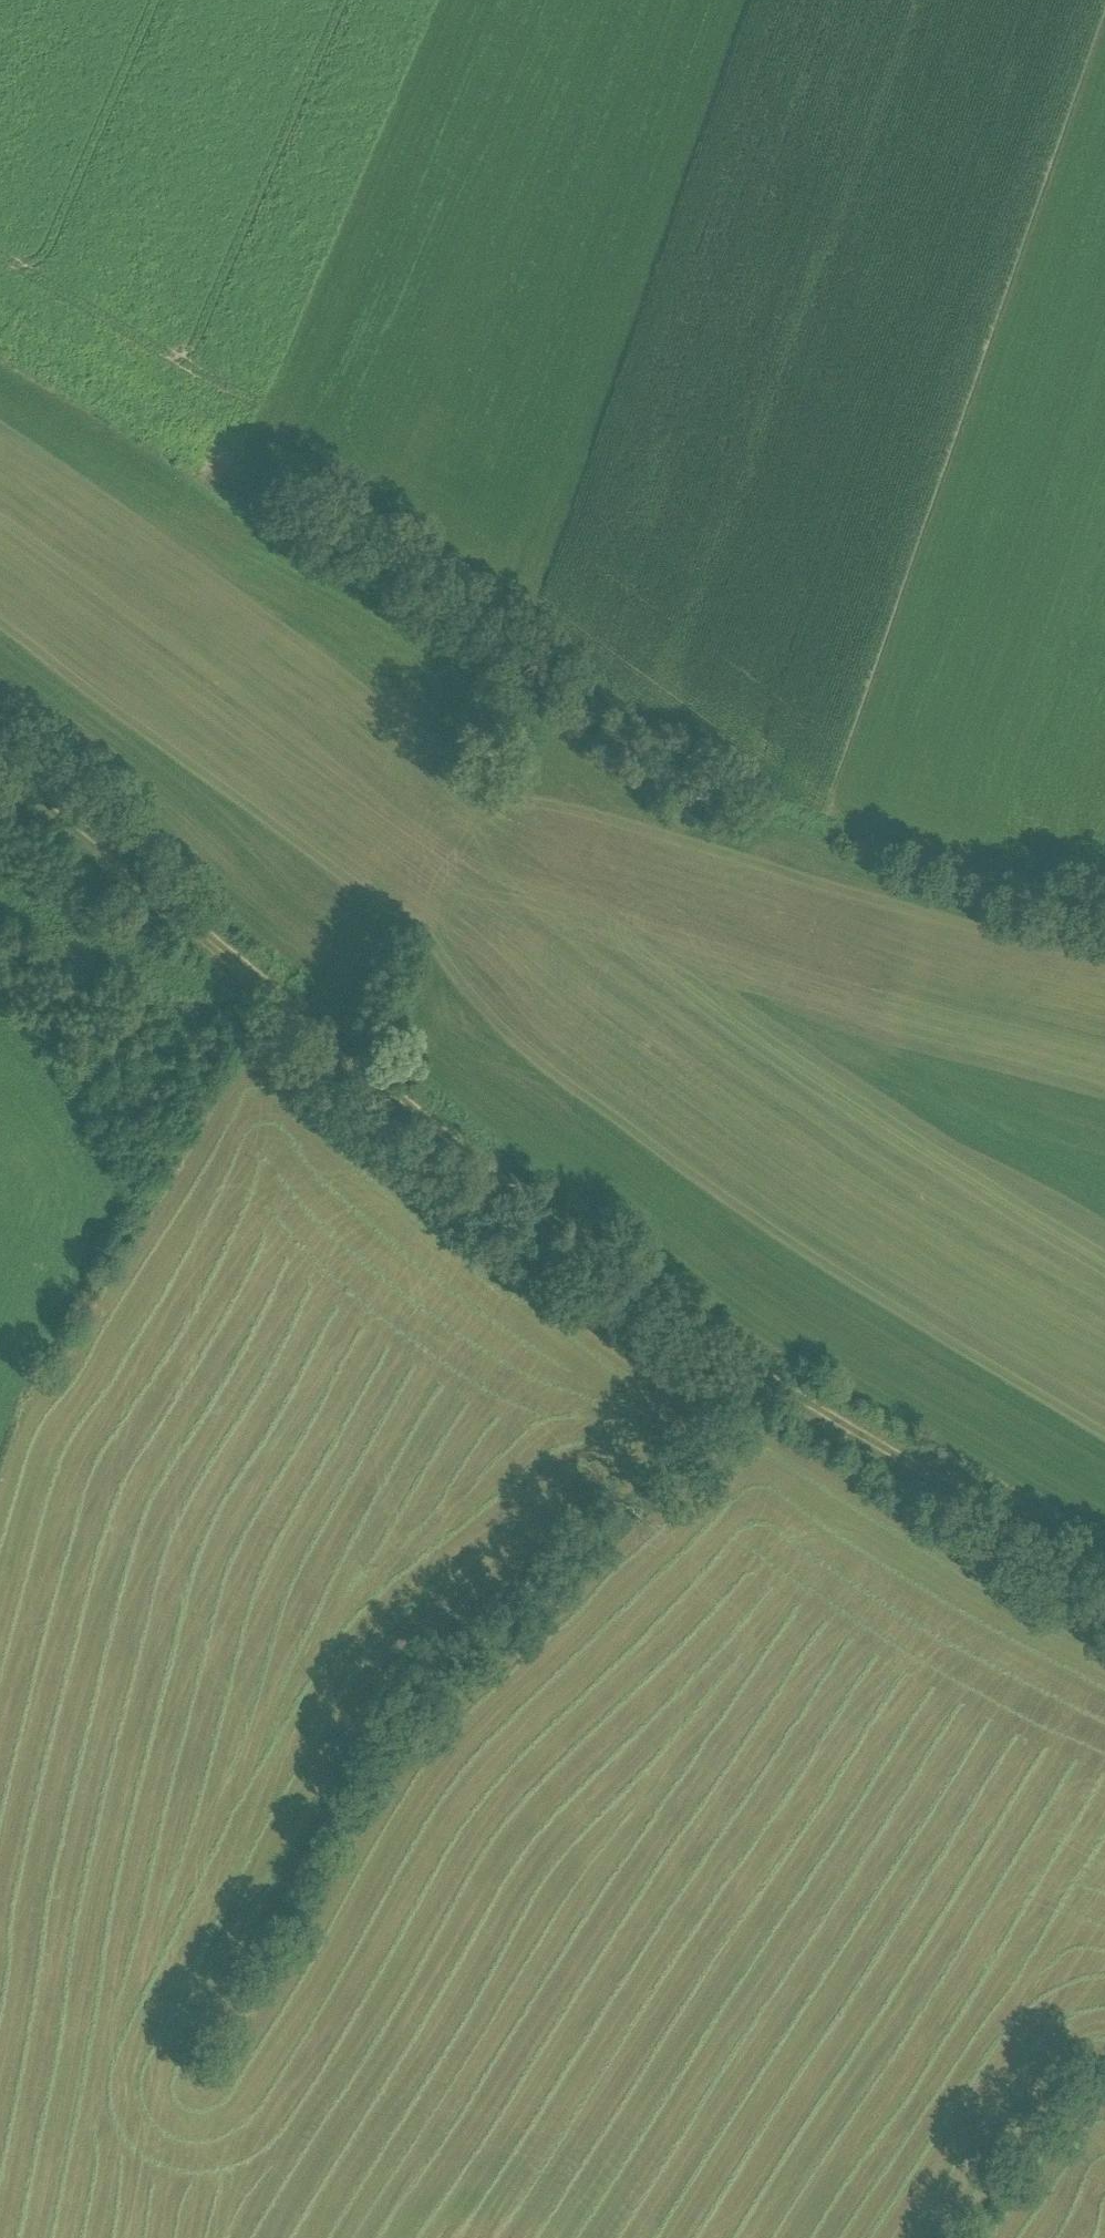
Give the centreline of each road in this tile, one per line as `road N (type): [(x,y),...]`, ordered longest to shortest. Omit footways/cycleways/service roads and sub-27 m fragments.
road 1 (track): [(1104,1576),(730,1356),(608,1270),(0,761)]

